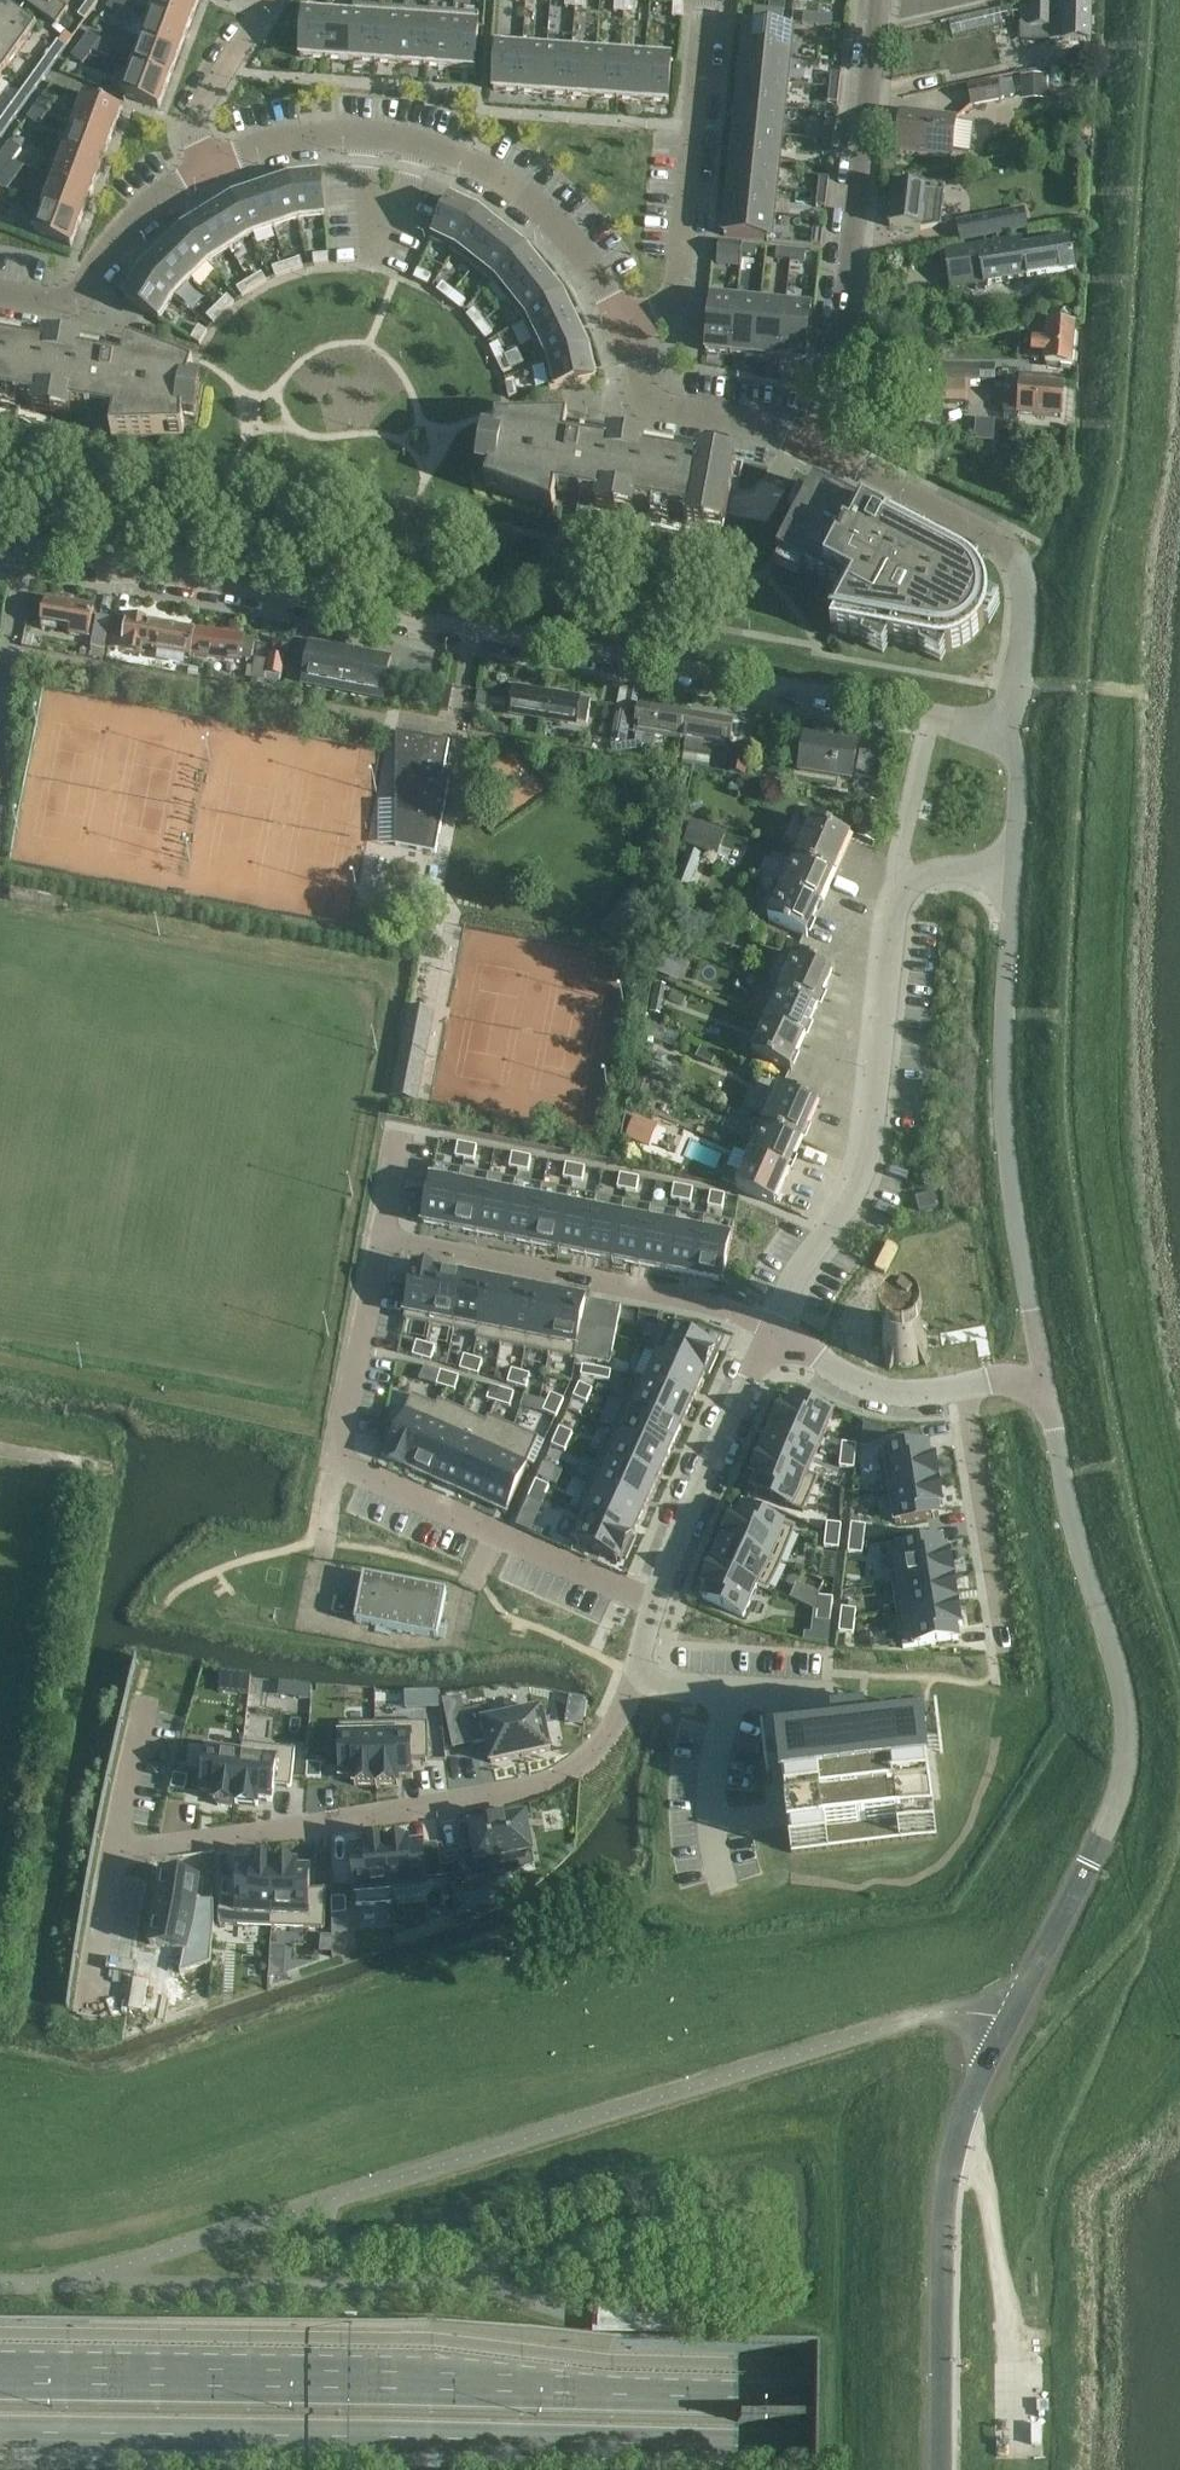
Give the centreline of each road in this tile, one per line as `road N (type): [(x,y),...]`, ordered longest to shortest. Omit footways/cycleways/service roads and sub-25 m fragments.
road 1 (primary): [(0,2431),(1179,2446)]
road 2 (primary): [(1179,2395),(0,2380)]
road 3 (unclassified): [(942,2469),(947,2202),(965,2107),(1117,1801),(1126,1760),(1127,1710),(1045,1386)]
road 4 (residential): [(1009,729),(0,552)]
road 5 (residential): [(772,1330),(859,1184),(875,1129),(896,916),(907,881),(961,868),(1015,875)]
road 6 (residential): [(637,1680),(607,1740),(549,1783),(113,1853)]
road 7 (residential): [(380,1238),(335,1458),(557,1563),(656,1599)]
road 8 (unclassified): [(1045,1386),(1002,1114),(1015,875)]
road 9 (residential): [(209,165),(292,138),(363,133),(477,165),(549,217),(622,324)]
road 10 (unclassified): [(828,447),(881,0)]
road 11 (residential): [(380,1238),(717,1304),(772,1330)]
road 12 (unclassified): [(1009,729),(1026,660),(1028,598),(1014,561),(983,531),(828,447)]
road 13 (residential): [(622,324),(675,300),(707,0)]
road 14 (residential): [(772,1330),(656,1599)]
road 15 (residential): [(0,294),(55,303),(75,298),(138,213),(209,165)]
road 16 (residential): [(622,324),(646,394),(666,407),(828,447)]
road 17 (residential): [(960,1387),(1003,1647)]
road 18 (residential): [(772,1330),(868,1382),(920,1392),(960,1387)]
road 19 (residential): [(838,1689),(637,1680)]
road 20 (residential): [(209,165),(192,133),(193,115),(269,0)]
road 21 (residential): [(87,2018),(113,1853)]
road 22 (residential): [(113,1853),(145,1699)]
road 23 (unclassified): [(1015,875),(1019,774),(1009,729)]

